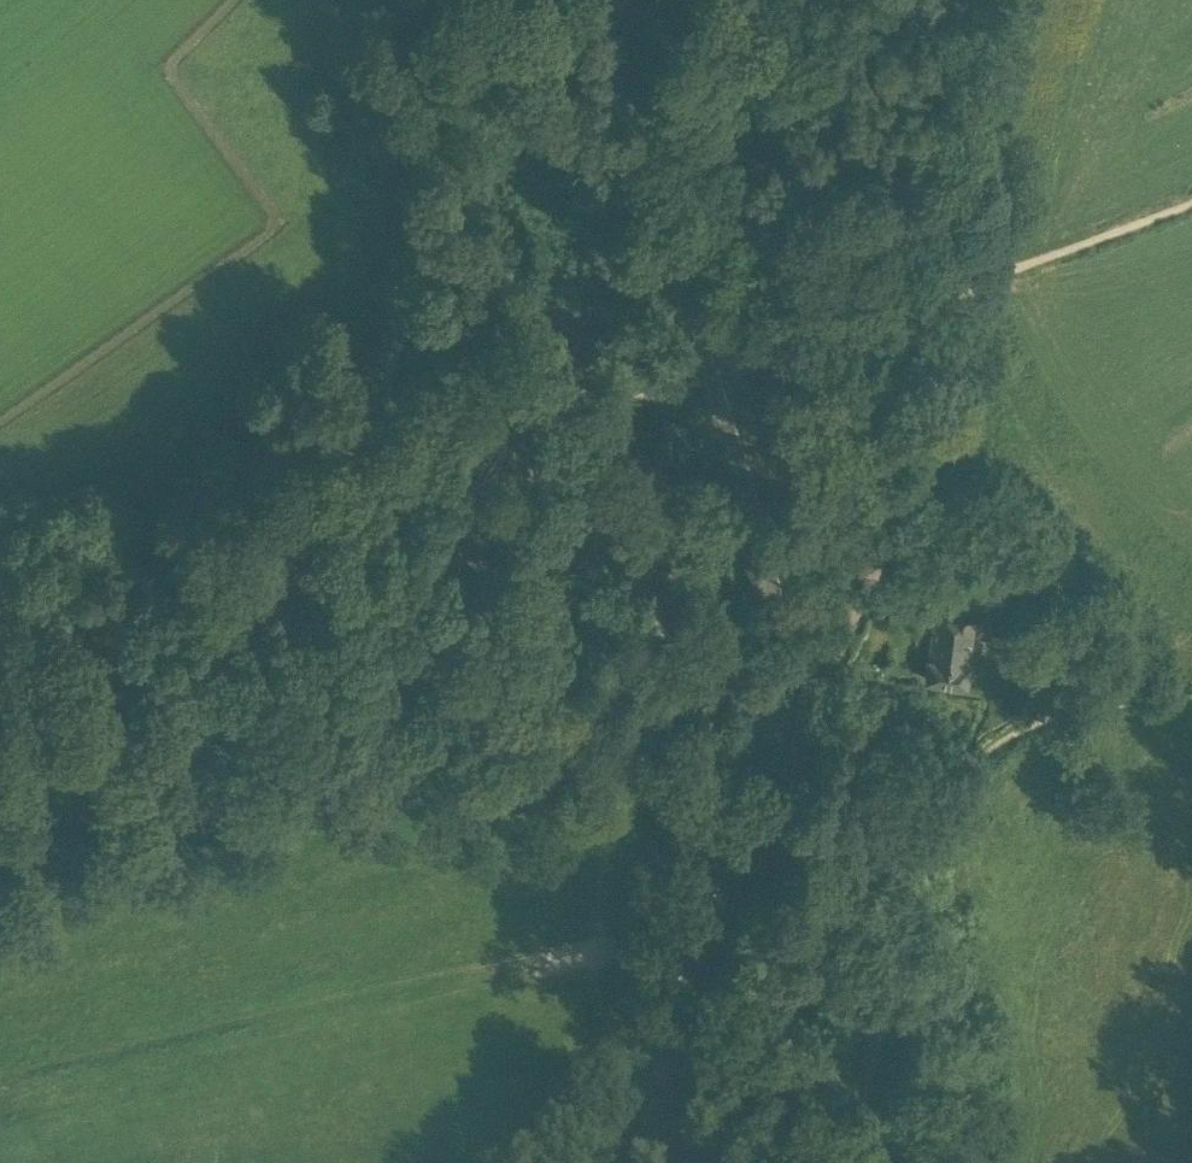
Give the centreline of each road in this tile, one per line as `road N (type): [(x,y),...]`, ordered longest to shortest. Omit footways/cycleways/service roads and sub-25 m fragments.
road 1 (secondary): [(666,1162),(658,1114),(670,1009),(772,770),(787,715),(788,632),(721,378),(571,0)]
road 2 (track): [(0,847),(145,840),(626,752),(772,770)]
road 3 (track): [(1108,708),(1011,734),(961,785),(869,1064),(848,1162)]
road 4 (track): [(869,1064),(867,999),(849,936),(772,770)]
road 5 (track): [(944,289),(983,0)]
road 6 (track): [(915,486),(829,662),(787,715)]
road 7 (track): [(1191,203),(944,289)]
road 8 (track): [(944,289),(839,318),(721,378)]

